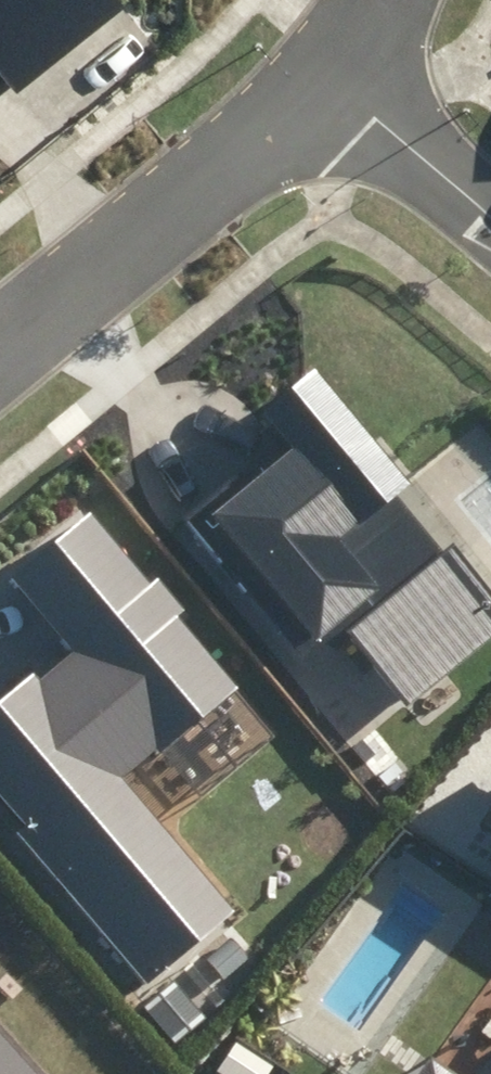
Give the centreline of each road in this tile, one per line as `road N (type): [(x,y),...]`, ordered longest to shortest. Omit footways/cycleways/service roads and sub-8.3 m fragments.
road 1 (residential): [(0,344),(210,177),(336,63)]
road 2 (residential): [(490,204),(336,63)]

